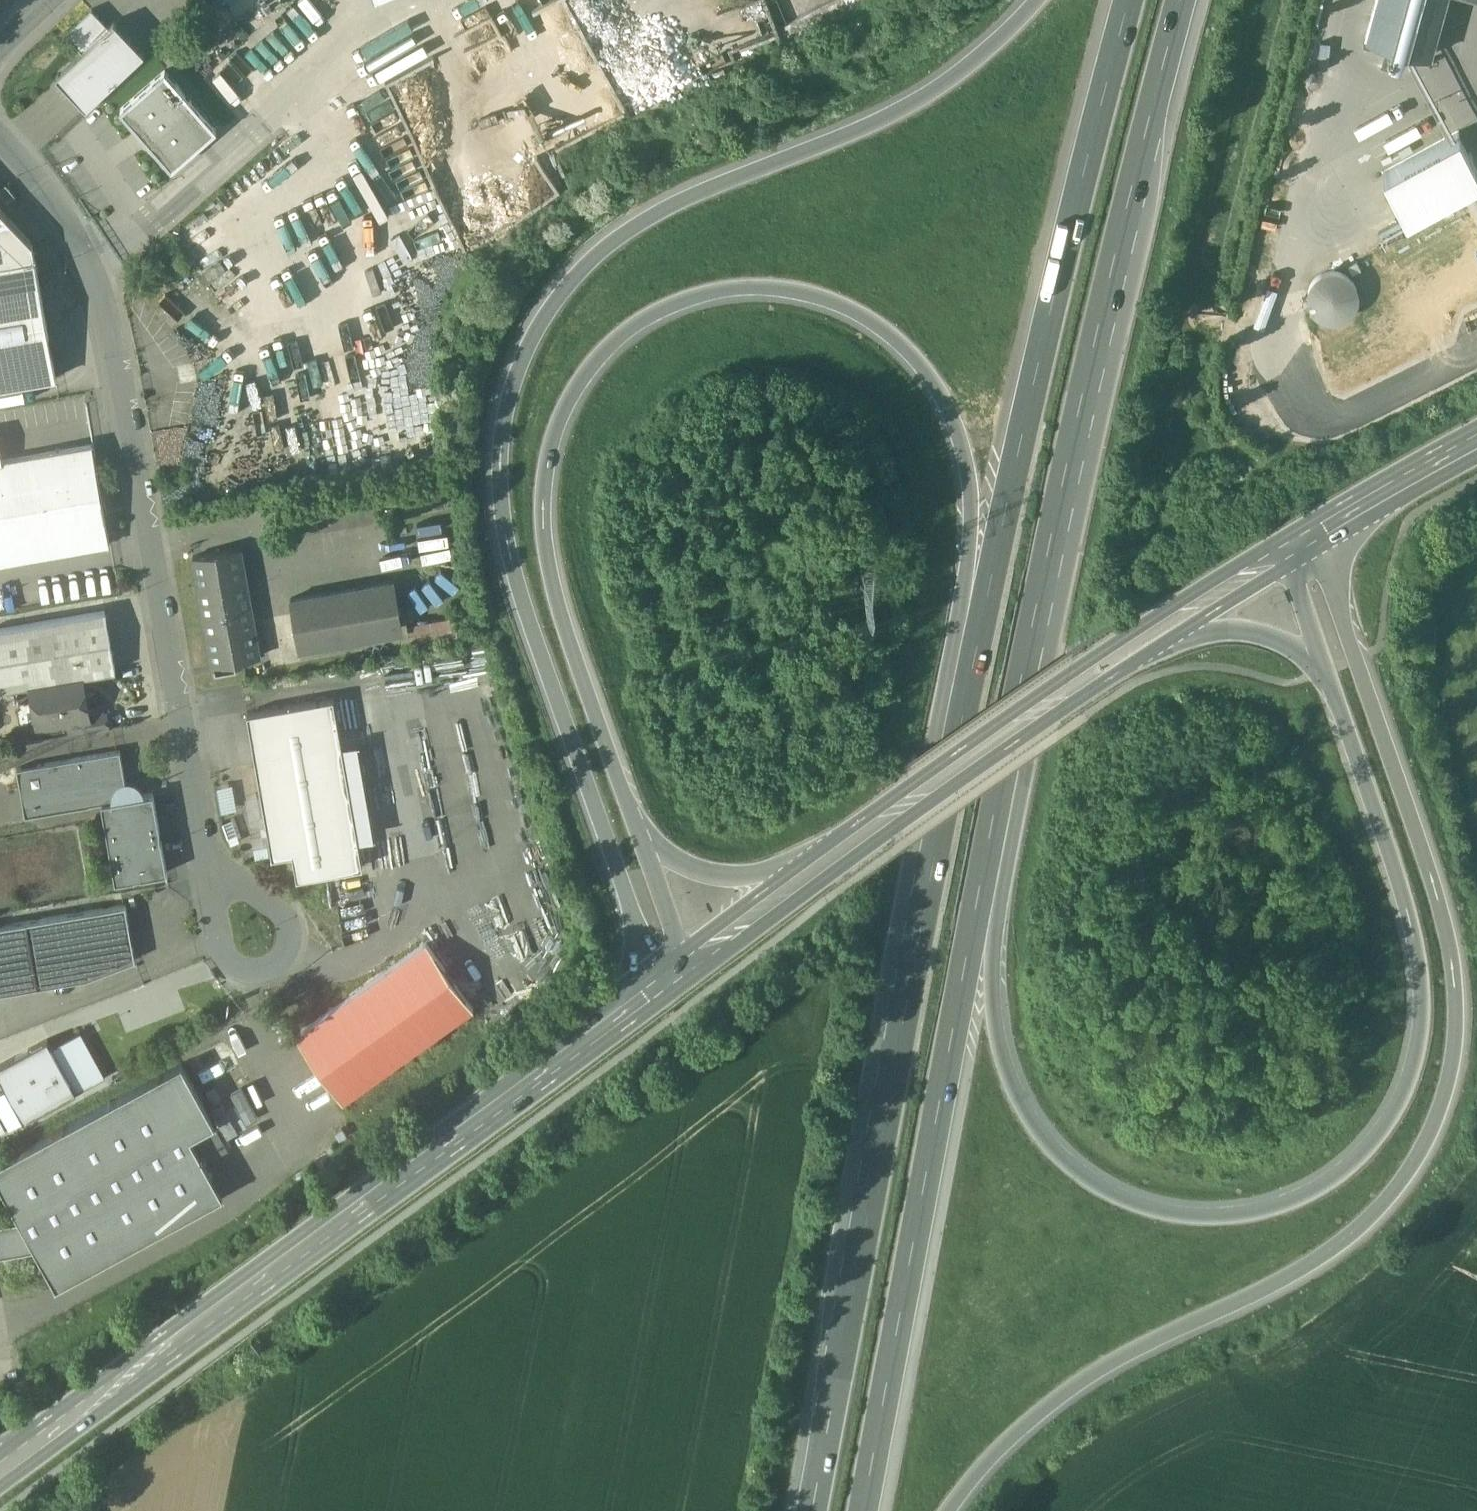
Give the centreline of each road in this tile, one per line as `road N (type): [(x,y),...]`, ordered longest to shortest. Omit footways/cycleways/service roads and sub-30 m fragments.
road 1 (motorway): [(1033,0),(985,50),(905,104),(675,200),(607,240),(545,310),(511,375),(497,440),(504,555),(653,984)]
road 2 (motorway): [(637,822),(559,601),(546,472),(560,418),(602,353),(648,317),(729,291),(790,292),(862,316),(904,346),(949,410),(967,471),(971,528),(936,723),(947,785)]
road 3 (motorway): [(950,1510),(1024,1429),(1092,1377),(1345,1243),(1408,1176),(1436,1122),(1451,1075),(1456,1010),(1446,923),(1312,533)]
road 4 (motorway): [(1313,650),(1416,945),(1421,1001),(1401,1093),(1371,1144),(1332,1180),(1272,1210),(1207,1221),(1128,1206),(1073,1173),(1032,1127),(1000,1057),(989,855)]
road 5 (motorway): [(989,855),(1081,426),(1185,0)]
road 6 (secondary): [(0,1463),(653,984)]
road 7 (motorway): [(1131,0),(1045,333),(947,785)]
road 8 (unclassified): [(0,137),(50,190),(92,261),(116,331),(213,862)]
road 9 (motorway): [(947,785),(812,1510)]
road 10 (motorway): [(866,1510),(989,855)]
road 11 (secondary): [(815,862),(1143,637)]
road 12 (unclassified): [(213,862),(225,954),(236,967),(265,971),(287,950),(288,920),(243,885)]
road 13 (motorway): [(815,862),(710,869),(637,822)]
road 14 (secondary): [(1312,533),(1476,442)]
road 15 (motorway): [(1143,637),(1223,625),(1313,650)]
road 16 (secondary): [(1143,637),(1283,550)]
road 17 (secondary): [(689,958),(815,862)]
road 18 (motorway): [(689,958),(637,822)]

